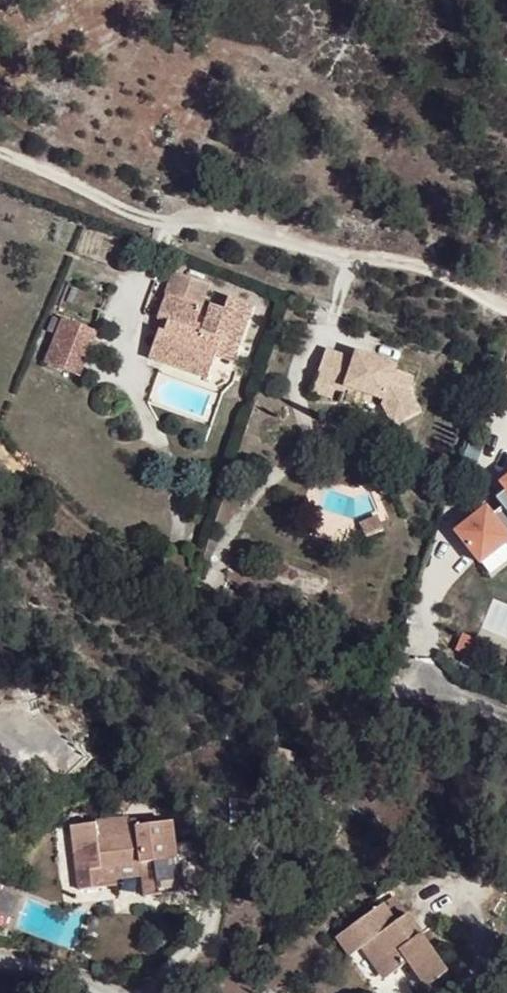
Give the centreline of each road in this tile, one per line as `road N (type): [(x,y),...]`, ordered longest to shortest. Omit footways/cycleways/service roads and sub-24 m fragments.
road 1 (unclassified): [(506,308),(398,259),(321,252),(202,222),(164,222)]
road 2 (track): [(164,222),(0,150)]

